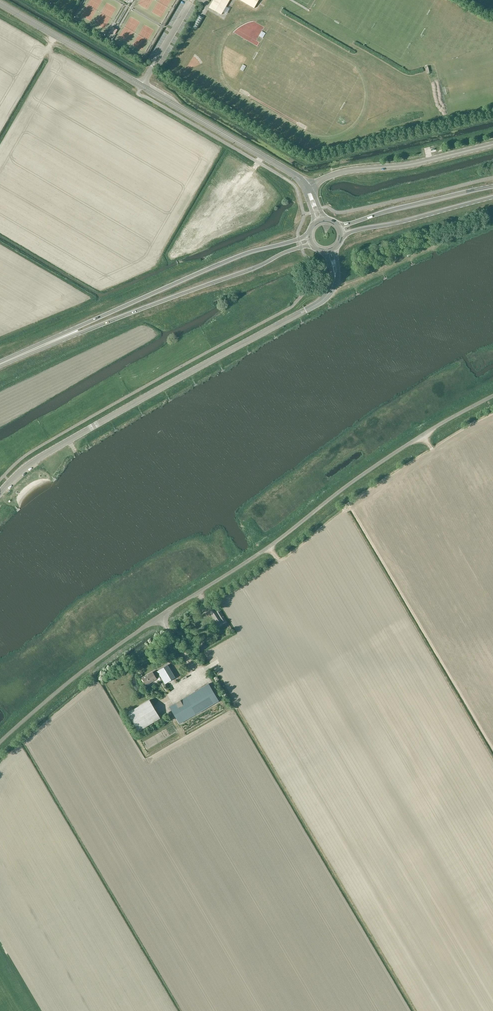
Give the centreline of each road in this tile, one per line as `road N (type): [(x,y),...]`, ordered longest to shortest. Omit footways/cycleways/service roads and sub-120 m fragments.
road 1 (unclassified): [(0,742),(130,637),(374,467),(492,396)]
road 2 (tertiary): [(0,493),(37,459),(319,303),(334,283),(331,250)]
road 3 (unclassified): [(307,188),(0,4)]
road 4 (primary): [(310,236),(243,254),(33,349)]
road 5 (primary): [(33,349),(313,245)]
road 6 (tertiary): [(307,188),(341,173),(492,145)]
road 7 (primary): [(492,186),(338,226)]
road 8 (primary): [(341,235),(492,198)]

